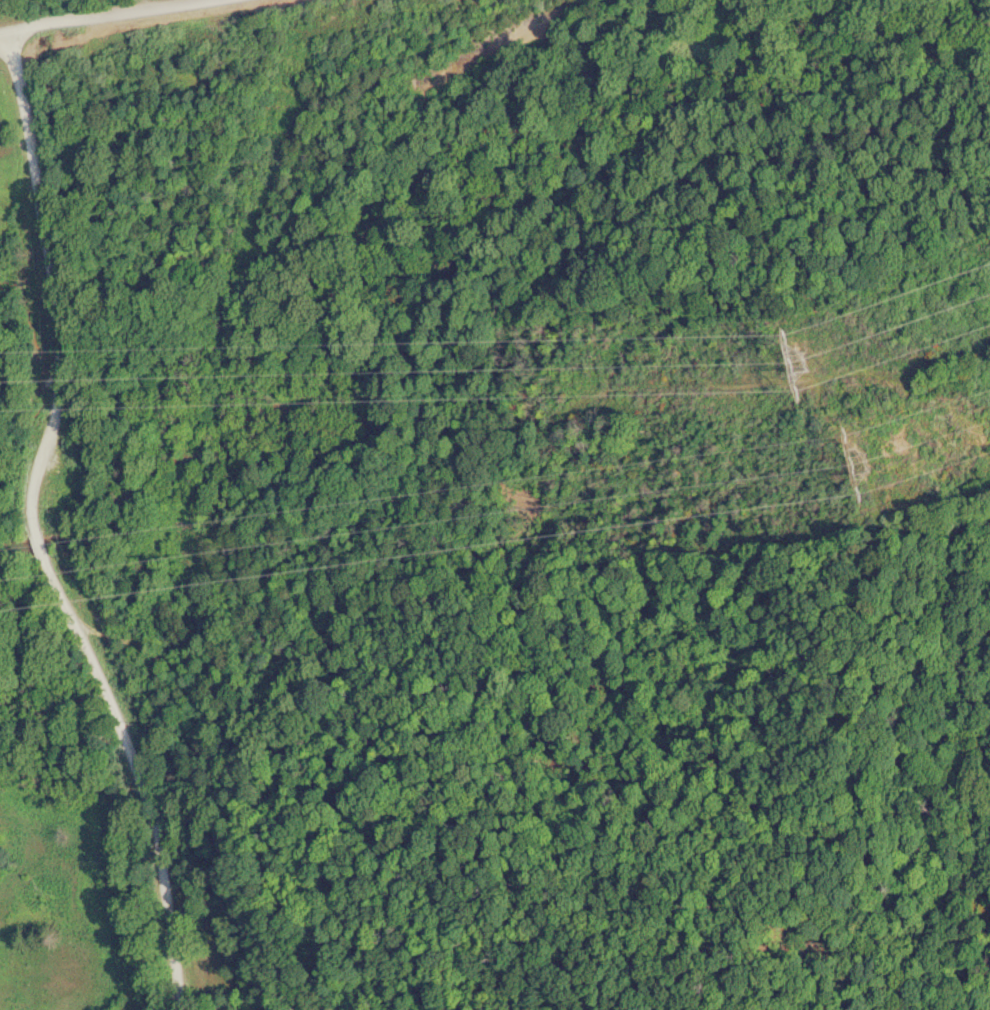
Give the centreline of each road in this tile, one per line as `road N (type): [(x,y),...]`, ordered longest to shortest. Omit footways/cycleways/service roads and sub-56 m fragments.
road 1 (tertiary): [(164,1009),(100,605),(78,265),(56,161),(8,30)]
road 2 (tertiary): [(8,30),(187,0)]

